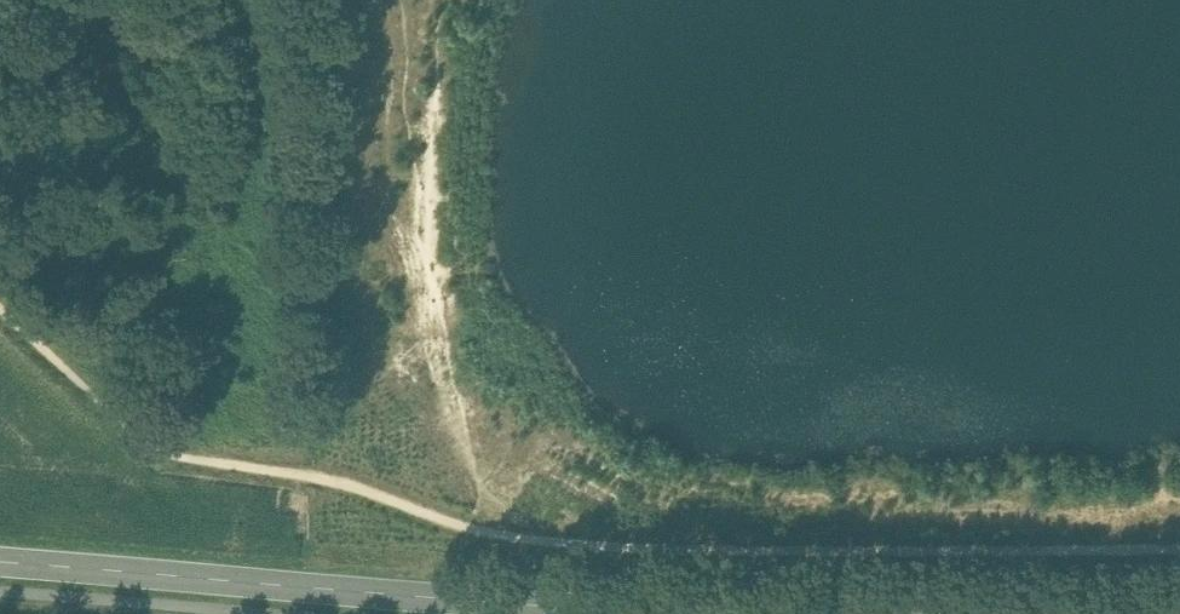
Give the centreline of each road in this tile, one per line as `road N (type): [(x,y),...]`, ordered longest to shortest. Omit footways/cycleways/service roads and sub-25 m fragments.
road 1 (tertiary): [(0,562),(696,613)]

